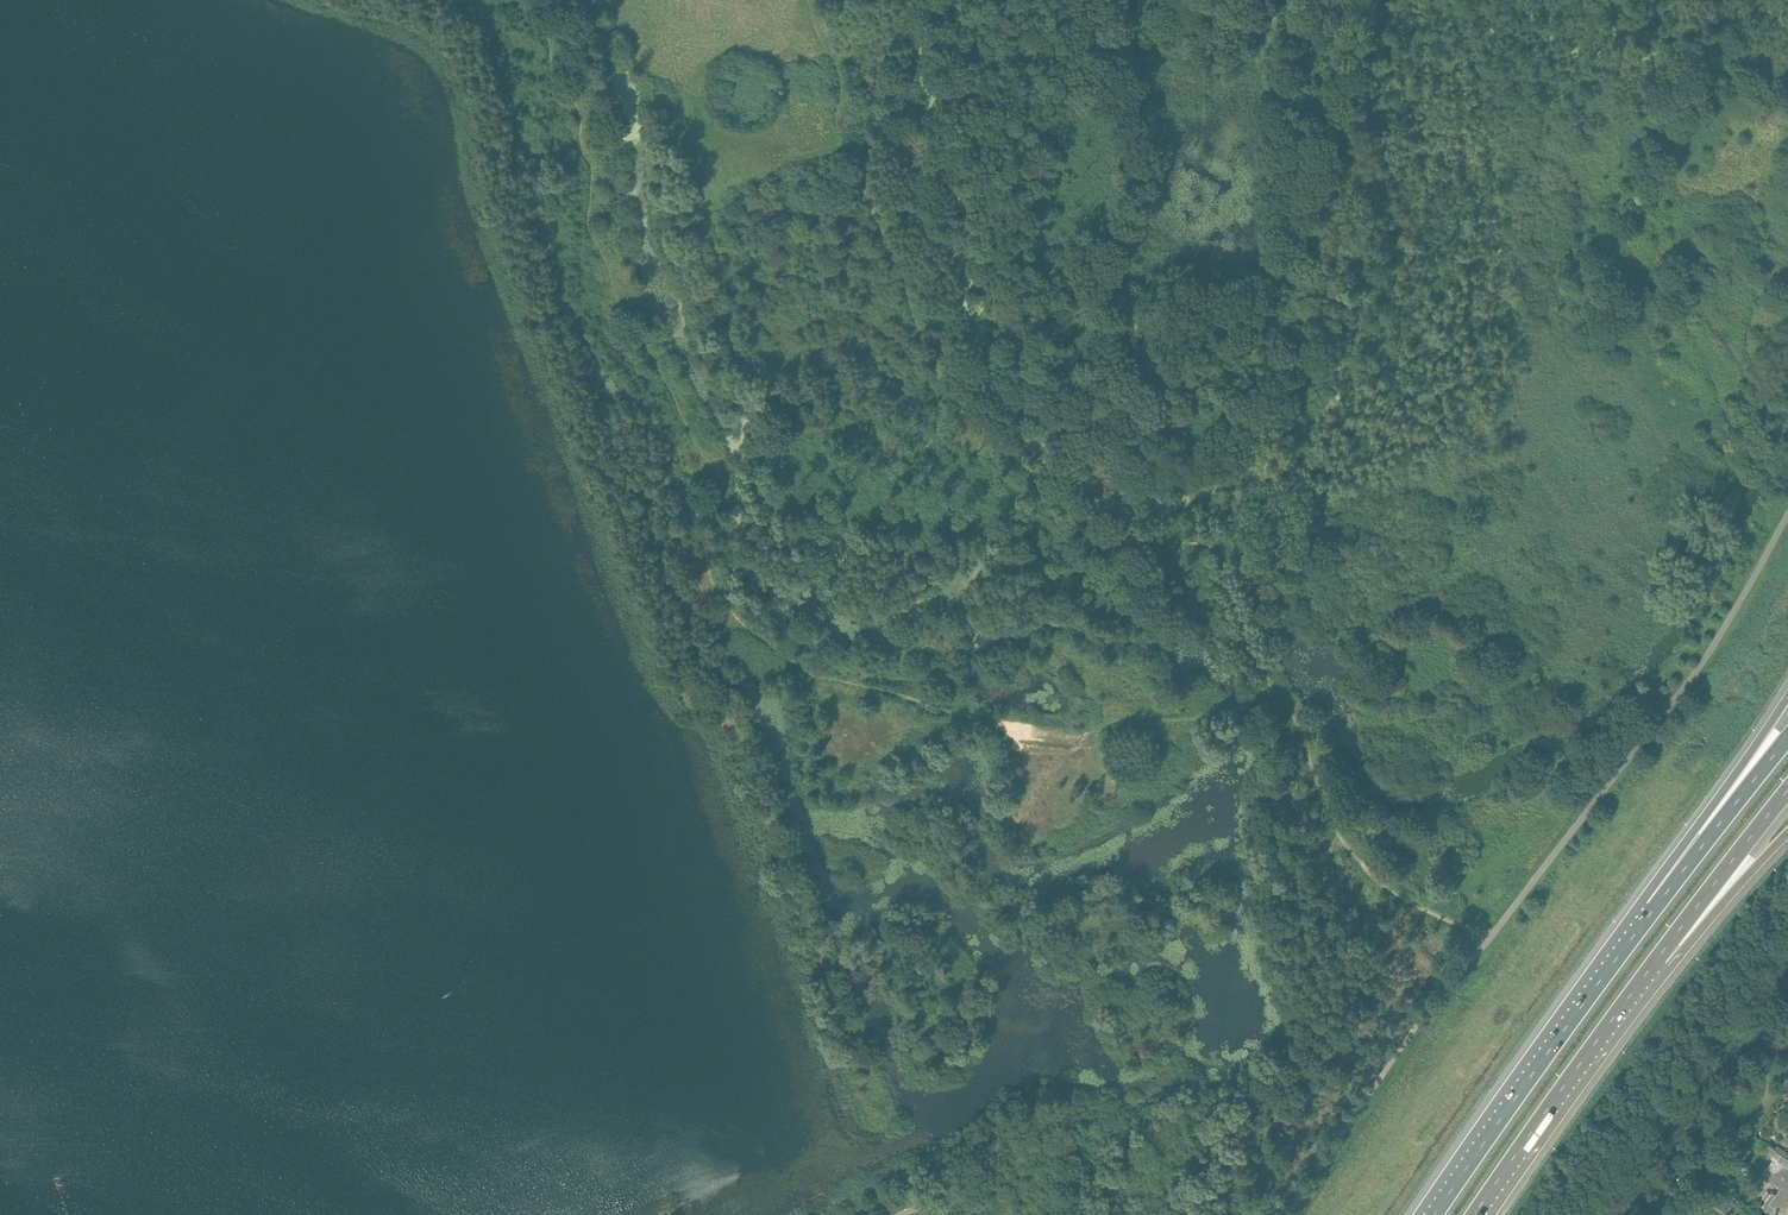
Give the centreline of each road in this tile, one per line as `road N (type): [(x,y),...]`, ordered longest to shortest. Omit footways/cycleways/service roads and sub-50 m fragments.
road 1 (motorway): [(1632,939),(1435,1214)]
road 2 (motorway): [(1476,1214),(1657,959)]
road 3 (motorway): [(1787,695),(1660,876),(1632,939)]
road 4 (motorway): [(1787,740),(1632,939)]
road 5 (track): [(1393,896),(1358,860),(1280,705)]
road 6 (track): [(1280,705),(1205,504)]
road 7 (motorway): [(1657,959),(1787,791)]
road 8 (motorway): [(1657,959),(1787,836)]

